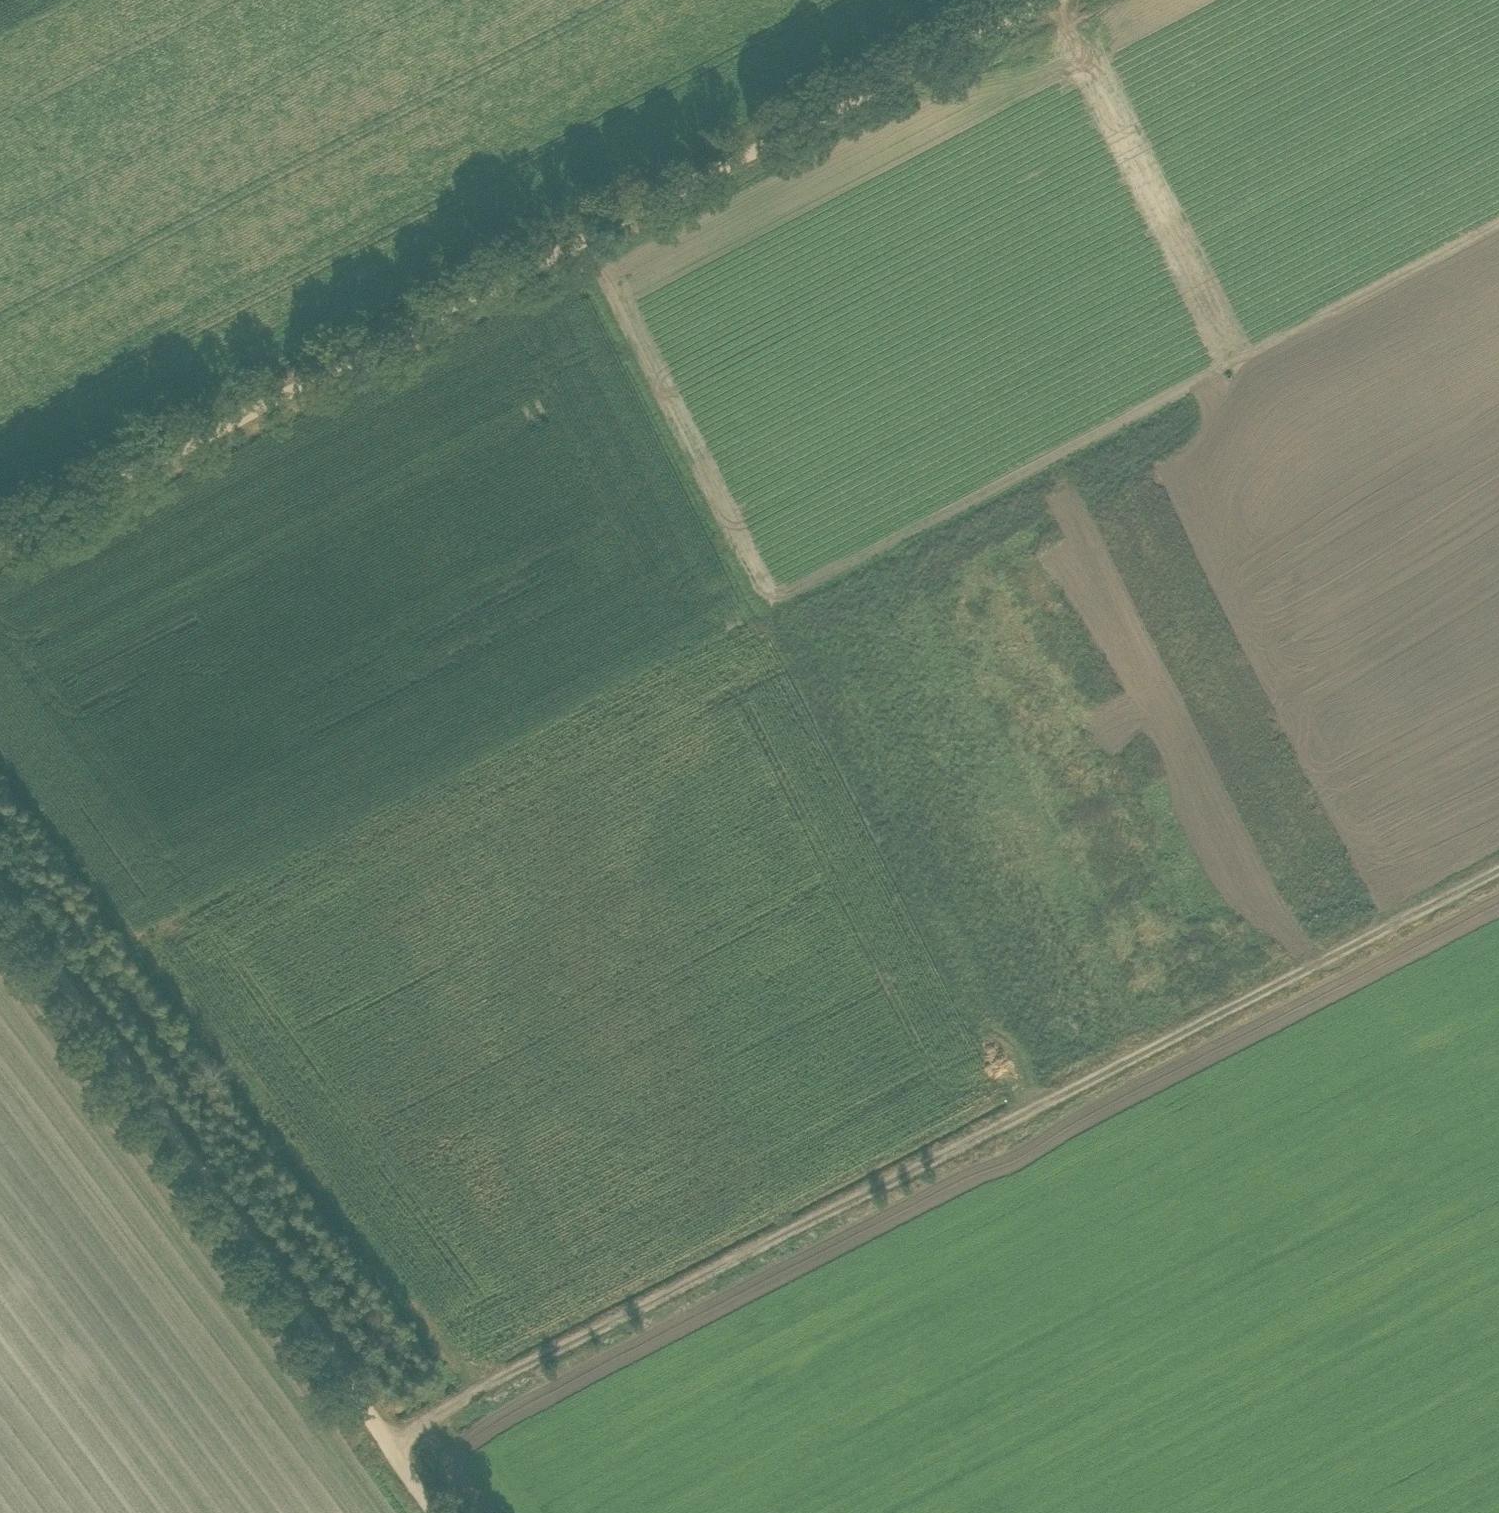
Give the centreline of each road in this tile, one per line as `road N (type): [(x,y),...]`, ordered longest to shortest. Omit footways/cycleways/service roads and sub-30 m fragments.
road 1 (track): [(1498,871),(387,1444)]
road 2 (track): [(0,540),(1054,0)]
road 3 (track): [(0,906),(286,1290),(439,1512)]

